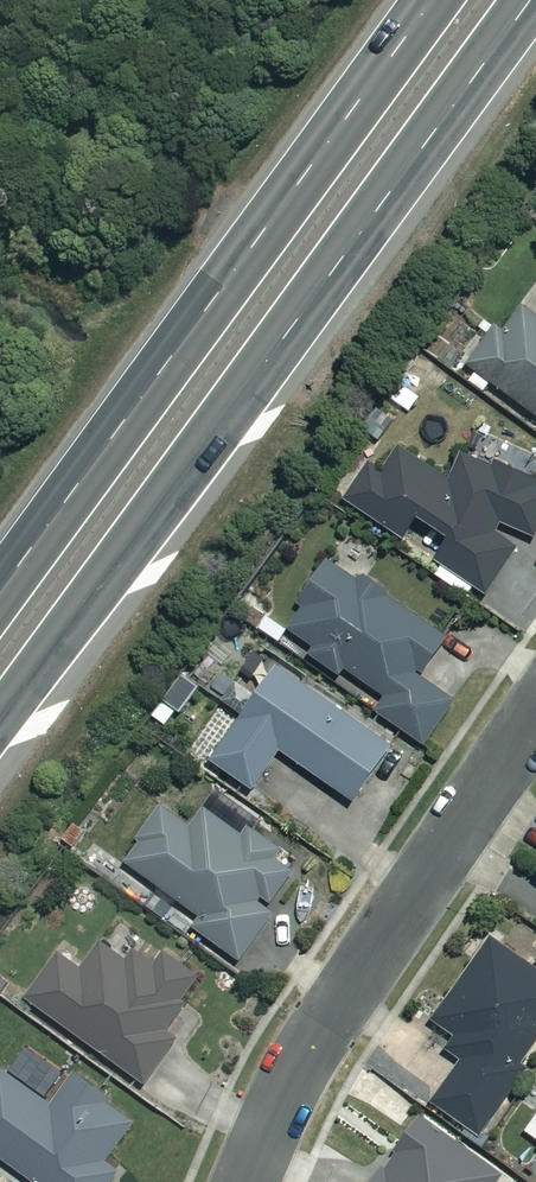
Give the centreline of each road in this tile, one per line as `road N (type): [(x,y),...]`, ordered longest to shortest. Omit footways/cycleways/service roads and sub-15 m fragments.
road 1 (trunk): [(528,0),(0,703)]
road 2 (trunk): [(0,586),(426,0)]
road 3 (residential): [(535,713),(303,1060),(247,1181)]

